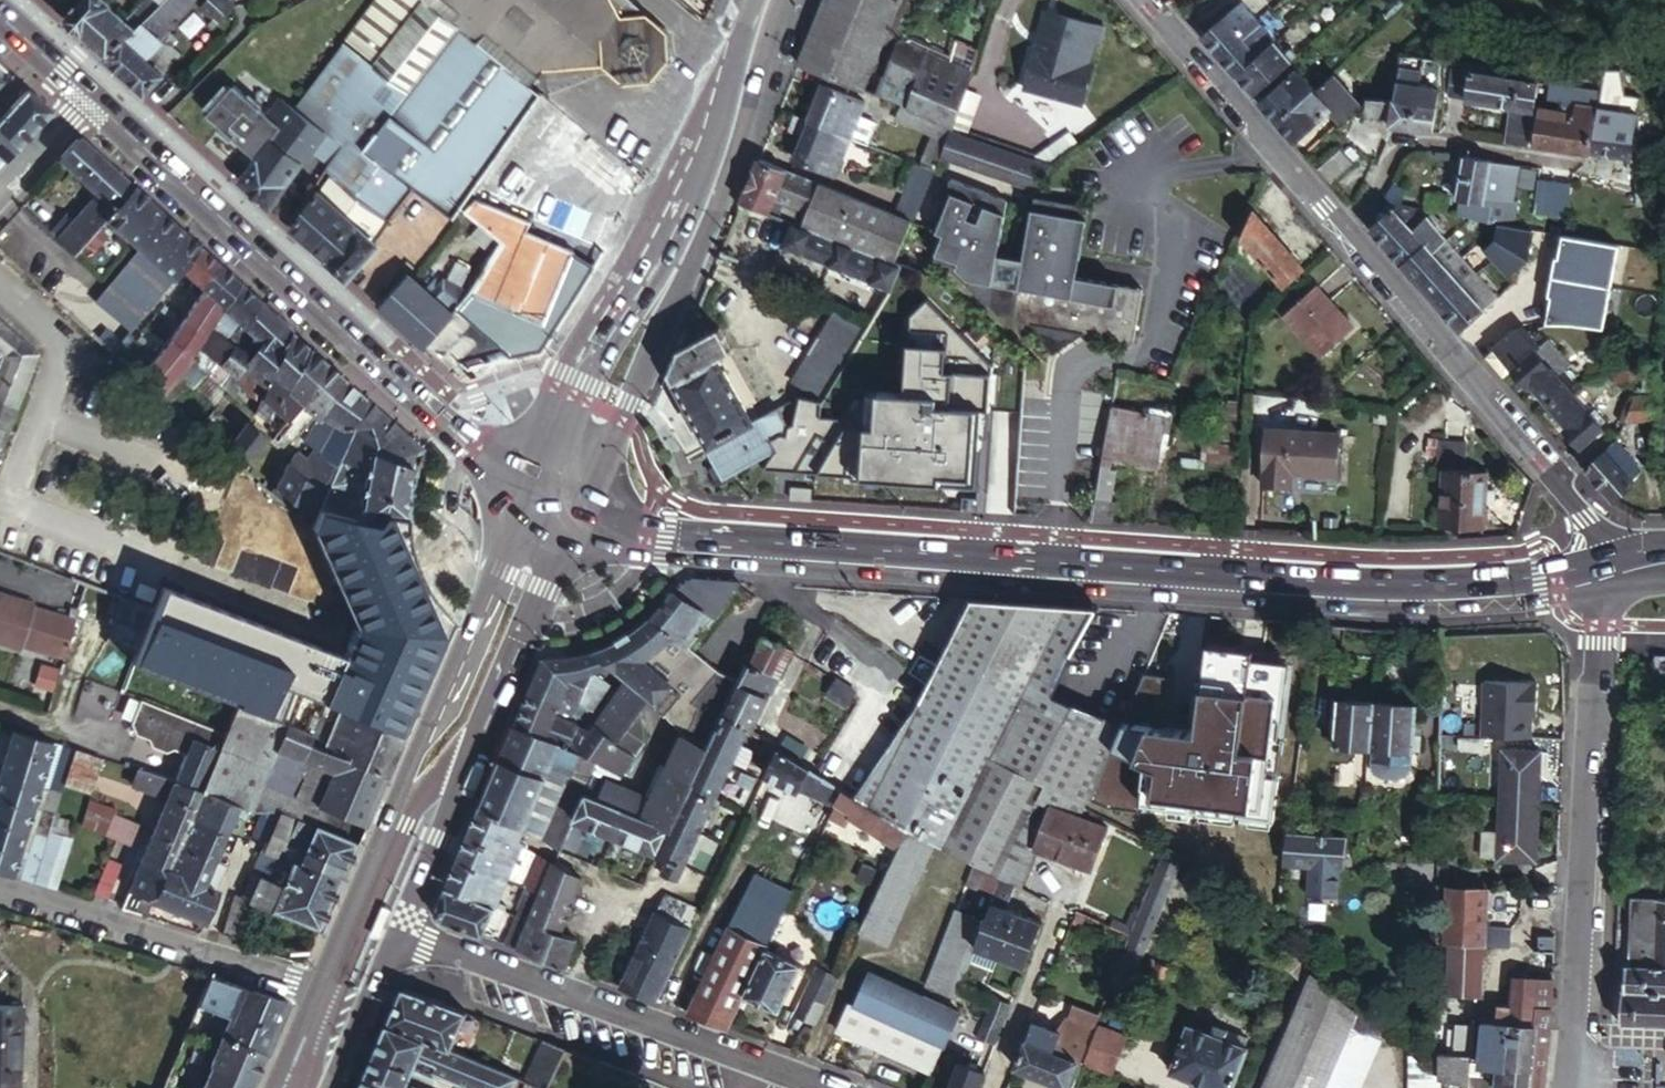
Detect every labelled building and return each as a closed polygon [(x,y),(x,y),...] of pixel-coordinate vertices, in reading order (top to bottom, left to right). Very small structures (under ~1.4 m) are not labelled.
[(109,52),(160,0),(78,0),(66,12),(109,52)] [(149,88),(165,69),(183,47),(172,38),(178,31),(171,25),(196,0),(160,0),(109,52),(149,88)] [(234,0),(205,0),(203,2),(215,12),(209,18),(214,23),(234,0)] [(422,0),(371,0),(317,73),(320,75),(348,98),(376,61),(422,0)] [(413,179),(500,54),(434,0),(422,0),(376,61),(404,90),(373,134),(391,148),(381,164),(389,170),(380,186),(398,201),(411,183),(413,179)] [(546,67),(606,58),(626,75),(654,73),(671,53),(670,26),(639,0),(434,0),(500,54),(528,77),(535,69),(546,67)] [(798,65),(864,91),(879,56),(890,60),(900,37),(914,3),(906,0),(826,0),(798,65)] [(1226,17),(1240,33),(1259,15),(1245,0),(1244,0),(1226,17)] [(1047,8),(1037,46),(1044,41),(1052,9),(1047,8)] [(1052,9),(1044,41),(1037,46),(1027,85),(1085,100),(1095,61),(1088,59),(1095,35),(1101,37),(1104,23),(1052,9)] [(1280,39),(1261,18),(1259,15),(1240,33),(1242,36),(1261,56),(1280,39)] [(1226,17),(1208,33),(1205,35),(1223,55),(1242,36),(1240,33),(1226,17)] [(1242,36),(1223,55),(1240,75),(1260,57),(1261,56),(1242,36)] [(890,60),(876,95),(902,106),(953,126),(955,120),(974,69),(900,37),(890,60)] [(1297,58),(1311,44),(1306,37),(1291,51),(1297,58)] [(1240,75),(1257,94),(1297,58),(1291,51),(1280,39),(1261,56),(1260,57),(1240,75)] [(456,215),(463,204),(543,90),(534,82),(528,77),(500,54),(413,179),(453,207),(451,212),(456,215)] [(1404,54),(1401,71),(1417,73),(1420,56),(1404,54)] [(376,207),(388,216),(398,201),(380,186),(389,170),(381,164),(391,148),(373,134),(404,90),(376,61),(348,98),(365,110),(344,140),(331,159),(327,165),(333,170),(354,188),(376,207)] [(528,77),(534,82),(546,67),(535,69),(528,77)] [(1537,107),(1541,80),(1456,67),(1451,95),(1515,104),(1537,107)] [(1263,101),(1281,121),(1315,90),(1298,69),(1263,101)] [(344,140),(365,110),(348,98),(320,75),(298,104),(344,140)] [(1344,122),(1362,107),(1336,76),(1317,92),(1334,110),(1344,122)] [(244,144),(260,122),(255,118),(264,105),(237,79),(233,84),(228,79),(208,100),(213,105),(209,109),(244,144)] [(1393,117),(1391,123),(1414,127),(1421,85),(1399,81),(1395,104),(1393,117)] [(1440,88),(1421,85),(1414,127),(1434,131),(1440,88)] [(825,86),(810,122),(850,138),(858,119),(865,102),(825,86)] [(982,92),(968,87),(955,120),(969,126),(982,92)] [(244,144),(257,154),(295,102),(277,88),(264,105),(255,118),(260,122),(244,144)] [(1599,109),(1602,92),(1580,89),(1574,119),(1566,117),(1561,147),(1591,152),(1599,109)] [(51,111),(28,90),(0,120),(0,166),(51,111)] [(466,208),(476,194),(547,93),(543,90),(463,204),(466,208)] [(1281,121),(1298,141),(1334,110),(1317,92),(1315,90),(1281,121)] [(1371,100),(1371,114),(1393,117),(1395,104),(1371,100)] [(242,174),(272,202),(285,183),(290,186),(292,182),(297,176),(292,173),(311,146),(331,159),(344,140),(298,104),(295,102),(257,154),(242,174)] [(1537,107),(1515,104),(1509,140),(1531,145),(1531,142),(1537,107)] [(933,136),(920,166),(934,172),(937,165),(943,152),(951,132),(953,126),(902,106),(897,121),(933,136)] [(1542,106),(1537,142),(1561,147),(1566,117),(1568,110),(1542,106)] [(1591,152),(1631,158),(1636,132),(1631,131),(1633,115),(1599,109),(1591,152)] [(1367,133),(1387,136),(1391,123),(1393,117),(1371,114),(1367,133)] [(810,122),(794,115),(786,134),(803,140),(810,122)] [(858,119),(850,138),(868,145),(876,125),(858,119)] [(810,122),(803,140),(795,159),(835,175),(850,138),(810,122)] [(1028,185),(1047,170),(951,132),(943,152),(991,171),(1028,185)] [(106,217),(133,187),(79,138),(59,159),(93,191),(94,199),(72,222),(66,217),(53,232),(73,251),(106,217)] [(1322,168),(1333,180),(1355,162),(1343,150),(1322,168)] [(1493,160),(1466,155),(1459,197),(1462,197),(1486,201),(1487,194),(1493,160)] [(784,171),(758,160),(747,187),(774,198),(784,171)] [(1515,198),(1520,164),(1493,160),(1487,194),(1515,198)] [(870,187),(864,202),(913,222),(923,198),(934,172),(920,166),(906,201),(870,187)] [(333,170),(321,186),(379,238),(383,230),(367,216),(376,207),(354,188),(333,170)] [(864,202),(784,171),(774,198),(807,210),(801,226),(903,266),(928,274),(935,259),(945,234),(932,229),(913,222),(864,202)] [(1519,188),(1534,189),(1536,172),(1521,171),(1519,188)] [(1535,212),(1550,214),(1556,180),(1540,177),(1535,212)] [(1014,316),(1014,320),(1038,323),(1054,326),(1068,329),(1071,329),(1131,340),(1140,286),(1076,274),(1079,253),(1028,243),(1027,250),(1025,260),(999,255),(1009,201),(952,178),(932,229),(945,234),(935,259),(952,266),(950,269),(998,313),(1014,316)] [(411,183),(451,212),(453,207),(413,179),(411,183)] [(1556,180),(1550,214),(1568,217),(1574,183),(1556,180)] [(272,202),(290,219),(308,193),(292,182),(290,186),(285,183),(272,202)] [(293,222),(349,273),(378,241),(379,238),(321,186),(293,222)] [(199,247),(133,187),(106,217),(139,247),(97,298),(132,329),(183,267),(199,247)] [(774,198),(747,187),(740,202),(768,213),(774,198)] [(545,318),(573,247),(529,228),(533,218),(476,194),(466,208),(502,238),(475,283),(471,287),(545,318)] [(1519,199),(1515,198),(1487,194),(1486,201),(1462,197),(1459,215),(1481,219),(1500,223),(1515,225),(1519,199)] [(1036,199),(1029,235),(1028,243),(1079,253),(1087,208),(1036,199)] [(1398,204),(1396,205),(1410,220),(1415,227),(1428,215),(1420,208),(1398,204)] [(1396,205),(1373,226),(1386,241),(1410,220),(1396,205)] [(367,216),(383,230),(388,216),(376,207),(367,216)] [(1253,208),(1242,237),(1285,286),(1306,267),(1253,208)] [(1430,214),(1428,215),(1415,227),(1430,243),(1436,249),(1447,240),(1450,237),(1430,214)] [(1410,220),(1386,241),(1406,265),(1430,243),(1415,227),(1410,220)] [(890,289),(903,266),(801,226),(792,222),(782,246),(890,289)] [(1485,250),(1508,275),(1529,256),(1533,228),(1500,223),(1498,239),(1485,250)] [(1605,326),(1619,244),(1563,234),(1559,256),(1556,255),(1549,295),(1552,295),(1547,323),(1605,326)] [(1464,259),(1447,240),(1436,249),(1448,263),(1453,268),(1464,259)] [(1430,243),(1406,265),(1424,285),(1448,263),(1436,249),(1430,243)] [(216,264),(199,247),(183,267),(200,282),(216,264)] [(1471,288),(1482,280),(1464,259),(1453,268),(1465,282),(1471,288)] [(1424,285),(1441,304),(1465,282),(1453,268),(1448,263),(1424,285)] [(238,284),(216,264),(200,282),(207,288),(225,304),(238,284)] [(379,300),(383,304),(411,275),(406,270),(379,300)] [(383,304),(423,341),(471,287),(445,277),(431,293),(411,275),(383,304)] [(1471,288),(1487,308),(1498,299),(1482,280),(1471,288)] [(1441,304),(1462,330),(1487,308),(1471,288),(1465,282),(1441,304)] [(259,303),(238,284),(225,304),(214,320),(204,336),(198,346),(223,357),(247,328),(259,303)] [(1355,324),(1321,284),(1287,313),(1322,352),(1355,324)] [(225,304),(207,288),(194,303),(214,320),(225,304)] [(938,479),(940,471),(971,474),(976,409),(988,409),(991,374),(991,366),(928,300),(913,315),(910,344),(907,395),(880,392),(871,391),(868,426),(864,473),(938,479)] [(214,320),(194,303),(183,320),(204,336),(214,320)] [(291,333),(259,303),(247,328),(223,357),(208,374),(209,374),(226,389),(234,379),(243,369),(253,377),(244,388),(243,389),(260,401),(291,333)] [(790,380),(818,397),(861,326),(833,309),(790,380)] [(204,336),(183,320),(170,341),(190,357),(198,346),(204,336)] [(0,323),(0,352),(2,354),(29,345),(0,323)] [(1054,326),(1038,323),(1057,346),(1070,334),(1071,329),(1068,329),(1054,326)] [(718,325),(679,348),(669,372),(695,417),(718,404),(733,430),(757,415),(747,398),(741,402),(715,358),(731,348),(718,325)] [(1523,325),(1516,328),(1496,349),(1513,369),(1537,349),(1571,388),(1576,384),(1566,371),(1571,366),(1549,342),(1542,347),(1523,325)] [(1636,325),(1636,340),(1645,341),(1646,325),(1636,325)] [(1587,348),(1605,351),(1607,332),(1589,330),(1587,348)] [(311,350),(291,333),(260,401),(257,408),(270,418),(274,406),(286,390),(311,350)] [(170,341),(154,359),(174,376),(176,374),(190,357),(170,341)] [(2,354),(0,358),(0,382),(25,391),(40,354),(29,345),(2,354)] [(1513,369),(1496,349),(1486,358),(1504,378),(1514,370),(1513,369)] [(1534,384),(1552,404),(1571,388),(1537,349),(1513,369),(1529,387),(1534,384)] [(323,361),(311,350),(286,390),(274,406),(290,419),(292,416),(302,405),(298,402),(323,361)] [(209,374),(208,374),(190,357),(176,374),(188,384),(196,390),(209,374)] [(154,359),(141,376),(160,393),(162,391),(174,376),(154,359)] [(1612,373),(1624,371),(1623,366),(1623,359),(1610,360),(1612,373)] [(336,373),(323,361),(298,402),(302,405),(292,416),(303,425),(312,414),(336,373)] [(1645,393),(1657,392),(1657,364),(1647,364),(1644,367),(1645,393)] [(234,379),(244,388),(253,377),(243,369),(234,379)] [(1625,375),(1624,371),(1612,373),(1613,384),(1626,383),(1625,375)] [(340,376),(336,373),(312,414),(318,419),(340,376)] [(174,376),(162,391),(174,401),(188,384),(176,374),(174,376)] [(365,398),(340,376),(318,419),(309,435),(318,441),(316,445),(315,447),(324,452),(322,456),(333,461),(338,463),(365,398)] [(0,382),(0,399),(19,407),(25,391),(0,382)] [(1571,388),(1552,404),(1570,425),(1566,428),(1581,445),(1604,425),(1571,388)] [(766,467),(819,473),(862,476),(864,473),(868,426),(871,391),(851,420),(820,417),(822,402),(802,398),(795,426),(790,427),(788,438),(782,436),(770,442),(775,450),(776,452),(766,467)] [(1657,416),(1657,392),(1645,393),(1638,392),(1628,417),(1657,416)] [(422,448),(365,398),(338,463),(407,488),(408,483),(422,448)] [(19,407),(0,399),(0,454),(19,407)] [(718,404),(695,417),(710,443),(733,430),(718,404)] [(1111,405),(1104,450),(1115,452),(1156,459),(1161,431),(1163,415),(1111,405)] [(773,406),(757,415),(733,430),(710,443),(706,445),(726,478),(775,450),(770,442),(782,436),(788,438),(790,427),(773,406)] [(215,407),(204,420),(227,441),(239,427),(230,419),(215,407)] [(236,412),(230,419),(239,427),(241,429),(244,425),(239,421),(242,416),(236,412)] [(1163,415),(1161,431),(1167,431),(1170,415),(1163,415)] [(264,434),(259,429),(242,416),(239,421),(244,425),(241,429),(239,427),(227,441),(228,441),(246,456),(264,434)] [(1644,444),(1625,424),(1621,433),(1619,435),(1637,453),(1644,444)] [(1296,472),(1310,473),(1313,432),(1278,430),(1273,483),(1296,484),(1296,472)] [(1313,432),(1310,473),(1340,474),(1344,436),(1313,432)] [(292,440),(281,433),(275,441),(286,448),(292,440)] [(1221,434),(1205,433),(1202,455),(1182,454),(1181,462),(1205,464),(1206,458),(1235,460),(1237,440),(1221,439),(1221,434)] [(318,441),(309,435),(307,440),(316,445),(318,441)] [(1588,467),(1617,497),(1636,477),(1624,465),(1637,453),(1619,435),(1588,467)] [(1446,441),(1445,466),(1463,466),(1464,442),(1446,441)] [(315,447),(312,452),(322,456),(324,452),(315,447)] [(1104,450),(1101,467),(1112,469),(1115,452),(1104,450)] [(287,462),(272,493),(280,500),(300,515),(303,508),(309,512),(315,497),(318,489),(329,473),(333,461),(322,456),(312,452),(307,461),(294,453),(287,462)] [(1648,465),(1637,453),(1624,465),(1636,477),(1648,465)] [(407,488),(338,463),(319,508),(379,518),(386,512),(404,513),(406,491),(407,488)] [(1463,466),(1445,466),(1442,526),(1483,527),(1487,468),(1463,466)] [(1101,467),(1096,498),(1109,499),(1114,469),(1112,469),(1101,467)] [(1096,498),(1093,517),(1112,518),(1115,500),(1109,499),(1096,498)] [(303,508),(300,515),(313,524),(316,516),(309,512),(303,508)] [(726,583),(723,581),(680,581),(675,590),(717,618),(740,591),(732,587),(729,591),(724,587),(726,583)] [(717,618),(675,590),(674,592),(668,601),(659,613),(650,621),(693,646),(707,629),(712,624),(717,618)] [(436,604),(432,599),(383,613),(368,648),(428,674),(452,619),(436,604)] [(1073,608),(973,600),(922,695),(911,717),(895,751),(871,802),(888,812),(911,825),(914,827),(938,841),(975,862),(1000,876),(1011,882),(1014,884),(1018,886),(1036,848),(1091,869),(1101,844),(1076,835),(1083,817),(1051,805),(1055,794),(1085,809),(1114,747),(1122,726),(1105,719),(1079,708),(1084,695),(1058,684),(1072,656),(1097,610),(1073,608)] [(1,601),(0,605),(0,646),(21,652),(22,649),(34,614),(35,611),(1,601)] [(75,627),(34,614),(22,649),(64,661),(75,627)] [(693,646),(650,621),(646,624),(638,631),(621,640),(671,673),(686,655),(691,650),(693,646)] [(792,649),(764,636),(751,661),(779,675),(792,649)] [(671,673),(621,640),(618,642),(603,649),(595,651),(608,662),(628,680),(650,698),(671,673)] [(721,662),(693,646),(691,650),(686,655),(671,673),(650,698),(683,734),(692,739),(708,701),(701,697),(721,662)] [(428,674),(368,648),(359,669),(352,685),(350,688),(347,696),(408,721),(428,674)] [(608,662),(595,651),(590,652),(578,654),(562,655),(559,655),(547,656),(524,707),(551,717),(560,695),(579,703),(575,714),(587,718),(592,707),(596,709),(610,683),(596,675),(595,667),(608,662)] [(1122,726),(1141,684),(1072,656),(1058,684),(1084,695),(1111,706),(1105,719),(1122,726)] [(752,731),(779,675),(751,661),(725,714),(750,730),(752,731)] [(352,685),(359,669),(327,668),(328,685),(352,685)] [(63,669),(60,684),(70,686),(73,671),(63,669)] [(286,728),(301,689),(255,670),(239,709),(286,728)] [(845,703),(854,689),(837,677),(827,692),(845,703)] [(617,695),(640,712),(650,698),(628,680),(617,695)] [(1538,683),(1485,681),(1483,737),(1532,738),(1533,716),(1537,716),(1538,683)] [(896,683),(885,705),(869,738),(895,751),(911,717),(922,695),(896,683)] [(1258,708),(1181,694),(1174,734),(1251,747),(1258,708)] [(524,707),(516,727),(599,763),(586,792),(600,797),(609,777),(618,781),(635,753),(619,741),(596,721),(587,718),(575,714),(579,703),(560,695),(551,717),(524,707)] [(617,695),(596,721),(619,741),(640,712),(617,695)] [(1111,706),(1084,695),(1079,708),(1105,719),(1111,706)] [(401,734),(408,721),(347,696),(341,710),(401,734)] [(1419,703),(1339,699),(1336,747),(1373,749),(1372,762),(1375,770),(1383,774),(1396,775),(1404,771),(1407,764),(1408,751),(1415,751),(1415,749),(1421,749),(1422,733),(1416,733),(1419,703)] [(394,750),(401,734),(341,710),(324,703),(317,719),(338,727),(340,726),(371,739),(370,742),(394,750)] [(355,841),(383,775),(341,757),(342,752),(309,738),(304,736),(296,732),(286,728),(239,709),(203,795),(227,804),(253,814),(254,815),(263,814),(279,813),(355,841)] [(732,767),(750,730),(725,714),(708,747),(705,753),(732,767)] [(309,738),(317,719),(312,716),(304,736),(309,738)] [(383,775),(394,750),(370,742),(371,739),(340,726),(338,727),(317,719),(309,738),(342,752),(341,757),(383,775)] [(526,829),(561,850),(575,818),(586,792),(599,763),(516,727),(486,796),(474,822),(518,840),(520,841),(526,829)] [(14,731),(0,773),(39,785),(52,743),(14,731)] [(653,797),(646,794),(618,781),(609,777),(600,797),(625,808),(643,816),(671,829),(676,821),(693,786),(690,784),(705,753),(708,747),(692,739),(683,734),(667,768),(653,797)] [(52,743),(39,785),(48,788),(58,756),(61,754),(64,747),(52,743)] [(847,787),(829,777),(815,768),(778,746),(765,775),(797,790),(798,787),(815,795),(817,792),(838,805),(847,787)] [(58,756),(48,788),(61,792),(62,787),(74,750),(64,747),(61,754),(58,756)] [(1085,809),(1108,820),(1136,756),(1114,747),(1085,809)] [(1506,749),(1504,801),(1504,805),(1547,805),(1549,751),(1506,749)] [(88,796),(100,759),(74,750),(62,787),(88,796)] [(693,786),(717,798),(732,767),(705,753),(690,784),(693,786)] [(828,762),(824,760),(821,759),(818,766),(824,770),(828,762)] [(646,794),(653,797),(667,768),(660,765),(646,794)] [(187,822),(198,794),(137,771),(131,785),(167,798),(158,821),(183,831),(187,822)] [(0,773),(0,797),(32,808),(39,785),(0,773)] [(48,788),(39,785),(32,808),(41,811),(48,788)] [(676,821),(700,832),(717,798),(693,786),(676,821)] [(903,842),(911,825),(888,812),(871,802),(861,796),(847,787),(838,805),(832,817),(846,825),(853,812),(903,842)] [(61,792),(48,788),(41,811),(54,815),(61,792)] [(600,797),(586,792),(575,818),(613,834),(625,808),(600,797)] [(1114,823),(1138,836),(1154,805),(1130,793),(1114,823)] [(215,834),(227,804),(203,795),(198,794),(187,822),(215,834)] [(25,829),(32,808),(0,797),(0,822),(25,829)] [(124,817),(126,811),(90,801),(89,806),(113,814),(119,815),(124,817)] [(1545,861),(1547,805),(1504,805),(1502,860),(1545,861)] [(113,814),(89,806),(82,826),(106,834),(111,819),(113,814)] [(41,811),(32,808),(25,829),(34,832),(41,811)] [(613,834),(659,854),(671,829),(643,816),(625,808),(613,834)] [(54,815),(41,811),(34,832),(47,836),(53,816),(54,815)] [(346,862),(355,841),(279,813),(263,814),(260,820),(252,839),(265,844),(270,833),(290,841),(288,846),(303,853),(307,845),(346,862)] [(47,836),(64,839),(69,821),(53,816),(47,836)] [(122,822),(136,828),(138,821),(124,817),(122,822)] [(106,834),(112,836),(117,821),(111,819),(106,834)] [(112,836),(116,837),(122,822),(117,821),(112,836)] [(178,842),(183,831),(158,821),(153,834),(178,842)] [(669,858),(684,864),(700,832),(676,821),(671,829),(659,854),(669,858)] [(0,822),(0,846),(18,852),(25,829),(0,822)] [(131,842),(136,828),(122,822),(116,837),(131,842)] [(205,858),(215,834),(187,822),(183,831),(178,842),(176,847),(205,858)] [(518,840),(474,822),(464,845),(458,860),(507,881),(522,842),(520,841),(518,840)] [(914,827),(911,825),(903,842),(860,931),(888,944),(938,841),(914,827)] [(34,832),(25,829),(18,852),(27,855),(34,832)] [(40,859),(47,836),(34,832),(27,855),(40,859)] [(286,852),(288,846),(290,841),(270,833),(265,844),(286,852)] [(169,864),(176,847),(178,842),(153,834),(144,854),(169,864)] [(53,888),(69,840),(64,839),(47,836),(40,859),(33,882),(53,888)] [(1294,837),(1291,867),(1348,870),(1349,839),(1294,837)] [(286,852),(265,844),(263,849),(283,857),(286,852)] [(338,880),(346,862),(307,845),(303,853),(299,864),(338,880)] [(11,876),(18,852),(0,846),(0,872),(11,876)] [(227,868),(205,858),(176,847),(169,864),(167,870),(216,891),(227,868)] [(283,857),(263,849),(258,860),(278,869),(280,864),(283,857)] [(1128,997),(1182,859),(1180,858),(1165,850),(1111,990),(1128,997)] [(11,876),(20,878),(27,855),(18,852),(11,876)] [(540,895),(554,861),(540,852),(525,888),(540,895)] [(167,870),(169,864),(144,854),(129,890),(141,896),(154,901),(167,870)] [(20,878),(33,882),(40,859),(27,855),(20,878)] [(286,867),(289,859),(283,857),(280,864),(286,867)] [(677,880),(684,864),(669,858),(661,873),(677,880)] [(109,859),(95,894),(108,898),(122,864),(109,859)] [(317,926),(338,880),(299,864),(289,859),(286,867),(293,869),(285,885),(253,872),(243,894),(253,900),(290,915),(317,926)] [(293,869),(286,867),(280,864),(278,869),(258,860),(253,872),(285,885),(293,869)] [(507,881),(458,860),(446,887),(495,908),(507,881)] [(530,918),(560,930),(582,877),(554,861),(540,895),(531,915),(530,918)] [(1017,915),(1003,909),(1006,902),(1014,884),(1011,882),(1000,876),(975,862),(967,883),(996,894),(986,921),(982,919),(970,951),(975,953),(972,961),(995,970),(1000,957),(1017,915)] [(218,892),(216,891),(167,870),(154,901),(205,921),(218,892)] [(1463,885),(1489,886),(1489,870),(1464,870),(1463,885)] [(1442,875),(1441,885),(1449,885),(1455,886),(1455,876),(1442,875)] [(1455,886),(1449,885),(1447,938),(1452,938),(1451,991),(1486,993),(1489,886),(1463,885),(1455,886)] [(439,919),(484,935),(489,924),(495,908),(446,887),(435,911),(439,919)] [(531,915),(540,895),(525,888),(516,909),(519,910),(531,915)] [(141,896),(129,890),(120,909),(133,913),(141,896)] [(1619,1021),(1639,1023),(1664,1023),(1664,894),(1628,892),(1626,960),(1623,961),(1622,986),(1619,986),(1618,1020),(1619,1021)] [(244,920),(253,900),(243,894),(238,893),(221,933),(236,939),(244,920)] [(621,987),(657,1000),(700,910),(666,894),(621,987)] [(154,901),(141,896),(133,913),(147,917),(154,901)] [(769,944),(779,923),(742,904),(731,925),(769,944)] [(504,912),(495,908),(489,924),(498,927),(504,912)] [(982,919),(955,909),(926,985),(957,998),(972,961),(975,953),(970,951),(982,919)] [(528,922),(530,918),(531,915),(519,910),(516,917),(528,922)] [(313,936),(317,926),(290,915),(286,924),(313,936)] [(1026,967),(1043,925),(1017,915),(1000,957),(1026,967)] [(503,943),(517,948),(528,922),(516,917),(513,916),(503,943)] [(517,948),(567,967),(578,938),(560,930),(530,918),(528,922),(517,948)] [(235,943),(244,946),(253,924),(244,920),(236,939),(235,943)] [(688,1011),(728,1026),(744,994),(766,949),(769,944),(731,925),(688,1011)] [(766,949),(744,994),(778,1011),(800,965),(766,949)] [(1296,982),(1307,971),(1295,959),(1286,970),(1296,982)] [(1175,971),(1154,962),(1151,968),(1157,970),(1155,976),(1164,980),(1166,975),(1173,978),(1175,971)] [(815,1024),(838,978),(820,969),(797,1015),(815,1024)] [(851,1002),(838,1030),(930,1077),(944,1048),(960,1015),(875,972),(858,1005),(851,1002)] [(1494,1087),(1495,1087),(1532,1087),(1537,1025),(1540,1005),(1553,1006),(1555,974),(1506,972),(1505,1004),(1491,1003),(1490,1020),(1477,1020),(1475,1065),(1495,1066),(1494,1087)] [(238,984),(205,974),(194,1003),(206,1007),(224,1013),(205,1064),(251,1081),(285,998),(238,984)] [(1350,1033),(1357,1014),(1313,976),(1266,1087),(1327,1087),(1350,1033)] [(461,1028),(469,1010),(447,1002),(406,986),(390,1021),(447,1046),(466,1054),(475,1034),(461,1028)] [(995,1044),(1011,1005),(993,998),(977,1036),(995,1044)] [(12,1005),(0,1005),(0,1087),(11,1087),(12,1005)] [(1101,1016),(1073,1005),(1061,1034),(1032,1024),(1016,1067),(1068,1087),(1073,1087),(1101,1016)] [(1379,1044),(1384,1031),(1360,1009),(1357,1014),(1350,1033),(1379,1044)] [(447,1046),(390,1021),(377,1052),(413,1068),(435,1078),(438,1070),(447,1046)] [(1438,1079),(1466,1082),(1468,1054),(1469,1024),(1452,1023),(1450,1054),(1437,1053),(1438,1079)] [(1549,1026),(1537,1025),(1532,1087),(1545,1087),(1549,1026)] [(183,1028),(177,1044),(189,1049),(195,1032),(183,1028)] [(1135,1042),(1100,1028),(1085,1063),(1120,1078),(1135,1042)] [(1199,1028),(1181,1073),(1217,1087),(1242,1087),(1257,1053),(1235,1043),(1237,1036),(1225,1031),(1222,1038),(1199,1028)] [(1379,1044),(1350,1033),(1327,1087),(1360,1087),(1379,1044)] [(565,1047),(546,1039),(525,1087),(546,1087),(565,1047)] [(189,1049),(177,1044),(173,1054),(185,1059),(189,1049)] [(521,1078),(466,1054),(447,1046),(438,1070),(479,1087),(516,1087),(521,1078)] [(407,1081),(413,1068),(377,1052),(362,1087),(363,1087),(421,1087),(407,1081)] [(1411,1055),(1410,1087),(1444,1087),(1443,1085),(1438,1079),(1431,1074),(1411,1055)] [(982,1077),(985,1070),(962,1062),(951,1087),(978,1087),(982,1077)] [(251,1081),(205,1064),(202,1073),(195,1087),(248,1087),(251,1081)]
